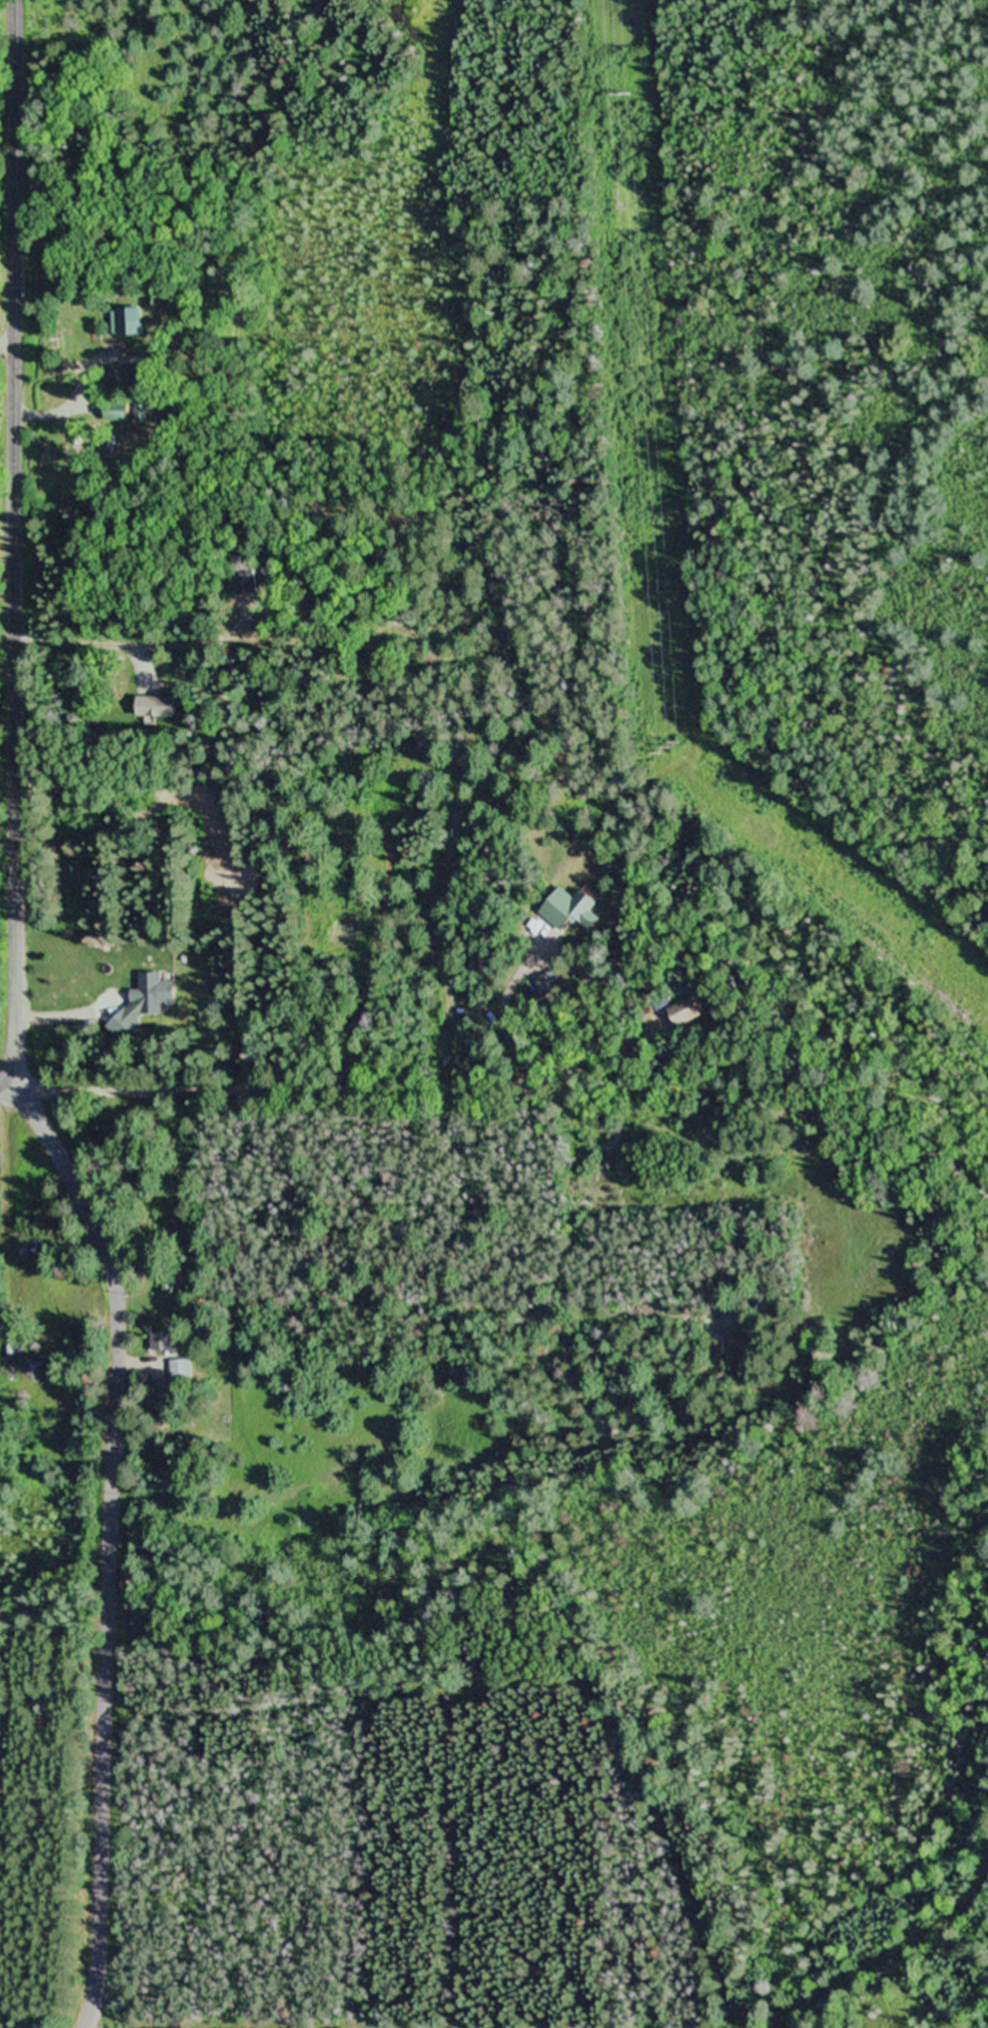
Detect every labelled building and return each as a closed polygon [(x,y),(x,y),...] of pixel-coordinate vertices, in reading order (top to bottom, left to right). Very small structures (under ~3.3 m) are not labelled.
[(112,338),(142,338),(142,311),(112,311),(112,338)] [(128,422),(128,403),(103,403),(103,422),(128,422)] [(174,718),(174,697),(136,697),(136,718),(174,718)] [(538,914),(562,932),(573,918),(591,931),(600,920),(590,913),(600,901),(582,888),(574,898),(559,886),(538,914)] [(134,1015),(160,1014),(160,973),(138,973),(138,990),(129,990),(129,1013),(110,1013),(110,1035),(134,1035),(134,1015)] [(676,1028),(703,1016),(694,997),(668,1009),(676,1028)] [(151,1352),(171,1351),(170,1332),(150,1333),(151,1352)] [(18,1384),(18,1345),(5,1345),(5,1384),(18,1384)] [(170,1384),(191,1384),(191,1361),(170,1361),(170,1384)] [(27,1377),(51,1377),(51,1362),(27,1362),(27,1377)]
